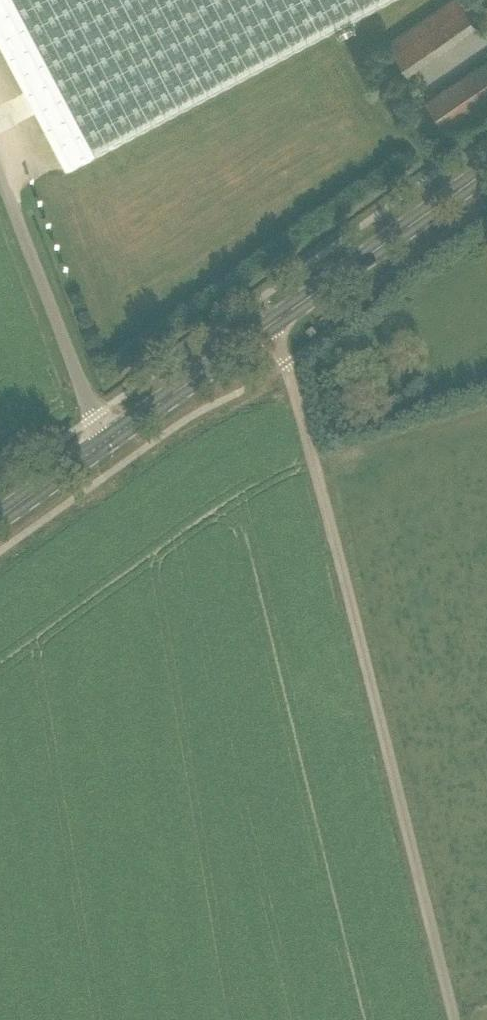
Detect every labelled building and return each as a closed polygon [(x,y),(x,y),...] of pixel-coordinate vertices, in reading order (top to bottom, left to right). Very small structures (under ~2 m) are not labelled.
[(65,165),(378,0),(0,0),(0,41),(65,165)] [(386,36),(404,68),(477,27),(462,0),(451,0),(386,36)] [(443,127),(486,96),(486,59),(426,101),(443,127)]
